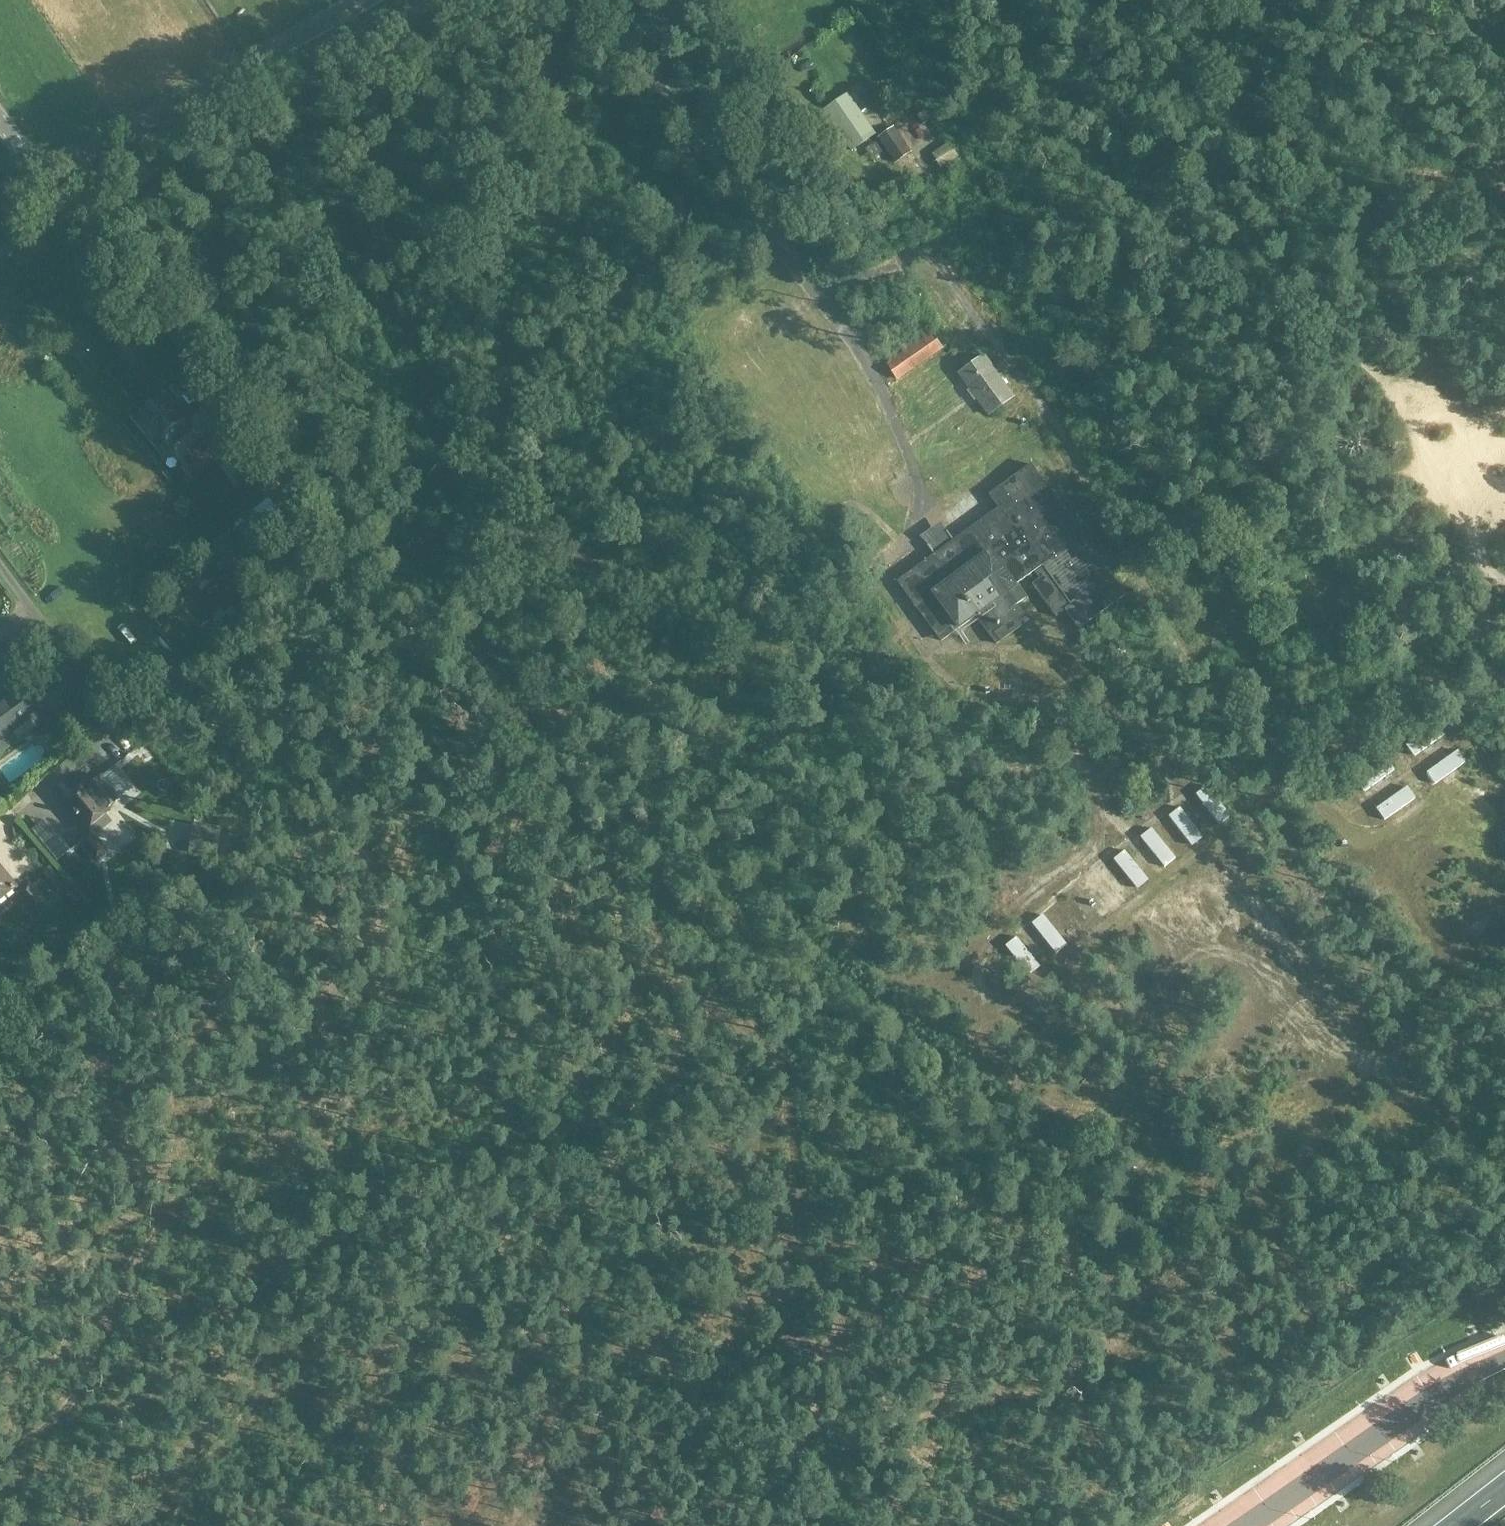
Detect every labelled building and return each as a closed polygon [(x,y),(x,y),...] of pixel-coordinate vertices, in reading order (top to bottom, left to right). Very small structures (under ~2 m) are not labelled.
[(848,94),(824,111),(852,152),(877,135),(848,94)] [(896,164),(913,153),(895,127),(878,139),(896,164)] [(949,143),(932,155),(942,170),(946,167),(948,171),(962,161),(949,143)] [(908,375),(943,350),(932,333),(896,359),(908,375)] [(985,356),(961,373),(990,415),(1015,398),(985,356)] [(187,419),(184,421),(163,395),(142,412),(170,447),(195,429),(187,419)] [(189,407),(188,412),(191,415),(195,415),(198,412),(198,408),(197,406),(202,402),(199,398),(189,407)] [(1080,629),(1126,596),(1032,466),(990,496),(1000,509),(955,542),(948,532),(928,546),(935,556),(899,582),(942,641),(958,630),(1017,587),(1016,585),(1044,565),(1073,605),(1066,610),(1080,629)] [(947,527),(953,537),(992,512),(978,490),(970,495),(978,507),(947,527)] [(262,505),(236,525),(251,545),(277,525),(262,505)] [(274,576),(283,568),(275,559),(266,566),(274,576)] [(0,705),(0,752),(0,753),(64,707),(49,686),(25,703),(17,693),(0,705)] [(1407,748),(1413,761),(1446,743),(1439,731),(1407,748)] [(1423,775),(1434,792),(1469,768),(1457,751),(1423,775)] [(1358,782),(1366,797),(1398,778),(1389,764),(1358,782)] [(110,813),(87,786),(66,803),(89,831),(110,813)] [(1374,810),(1385,827),(1418,805),(1407,788),(1374,810)] [(1179,810),(1166,820),(1192,852),(1205,842),(1179,810)] [(199,825),(196,851),(221,854),(224,828),(199,825)] [(1138,844),(1168,876),(1180,865),(1151,832),(1138,844)] [(98,862),(108,853),(92,834),(82,842),(98,862)] [(1125,854),(1112,864),(1139,897),(1152,887),(1125,854)] [(43,873),(50,881),(58,875),(50,867),(43,873)] [(18,889),(0,868),(0,904),(18,889)] [(1085,885),(1110,918),(1124,908),(1098,875),(1085,885)] [(19,893),(34,913),(44,905),(29,885),(19,893)] [(1072,905),(1063,912),(1072,923),(1081,916),(1072,905)] [(111,924),(125,921),(123,908),(109,910),(111,924)] [(1058,961),(1070,952),(1043,919),(1031,929),(1058,961)] [(1438,1378),(1489,1354),(1481,1337),(1430,1361),(1438,1378)] [(1347,1436),(1370,1421),(1362,1409),(1339,1424),(1347,1436)] [(1262,1477),(1269,1488),(1284,1478),(1278,1467),(1262,1477)] [(1229,1522),(1221,1507),(1195,1523),(1197,1525),(1223,1525),(1229,1522)]
